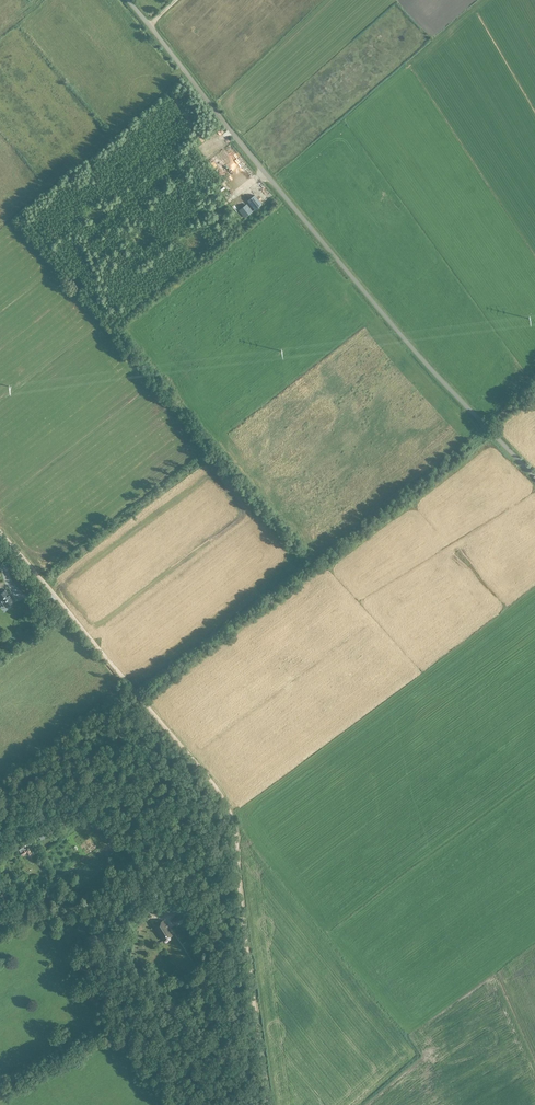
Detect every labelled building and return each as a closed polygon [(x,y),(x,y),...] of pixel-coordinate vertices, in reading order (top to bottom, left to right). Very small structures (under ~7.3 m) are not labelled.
[(253,159),(250,161),(259,173),(262,171),(253,159)] [(262,204),(255,195),(248,201),(255,210),(262,204)] [(239,210),(245,217),(253,211),(247,203),(239,210)] [(232,216),(236,212),(231,207),(227,210),(232,216)] [(14,601),(10,596),(9,596),(8,595),(9,595),(5,590),(3,591),(1,589),(0,590),(0,593),(0,594),(0,604),(3,602),(6,607),(14,601)] [(105,843),(112,838),(107,831),(99,835),(105,843)] [(182,918),(180,914),(171,920),(174,923),(182,918)] [(173,934),(164,920),(155,926),(164,940),(173,934)] [(84,924),(78,929),(85,937),(88,934),(87,932),(89,930),(84,924)] [(93,993),(89,997),(95,1004),(99,1000),(93,993)]
